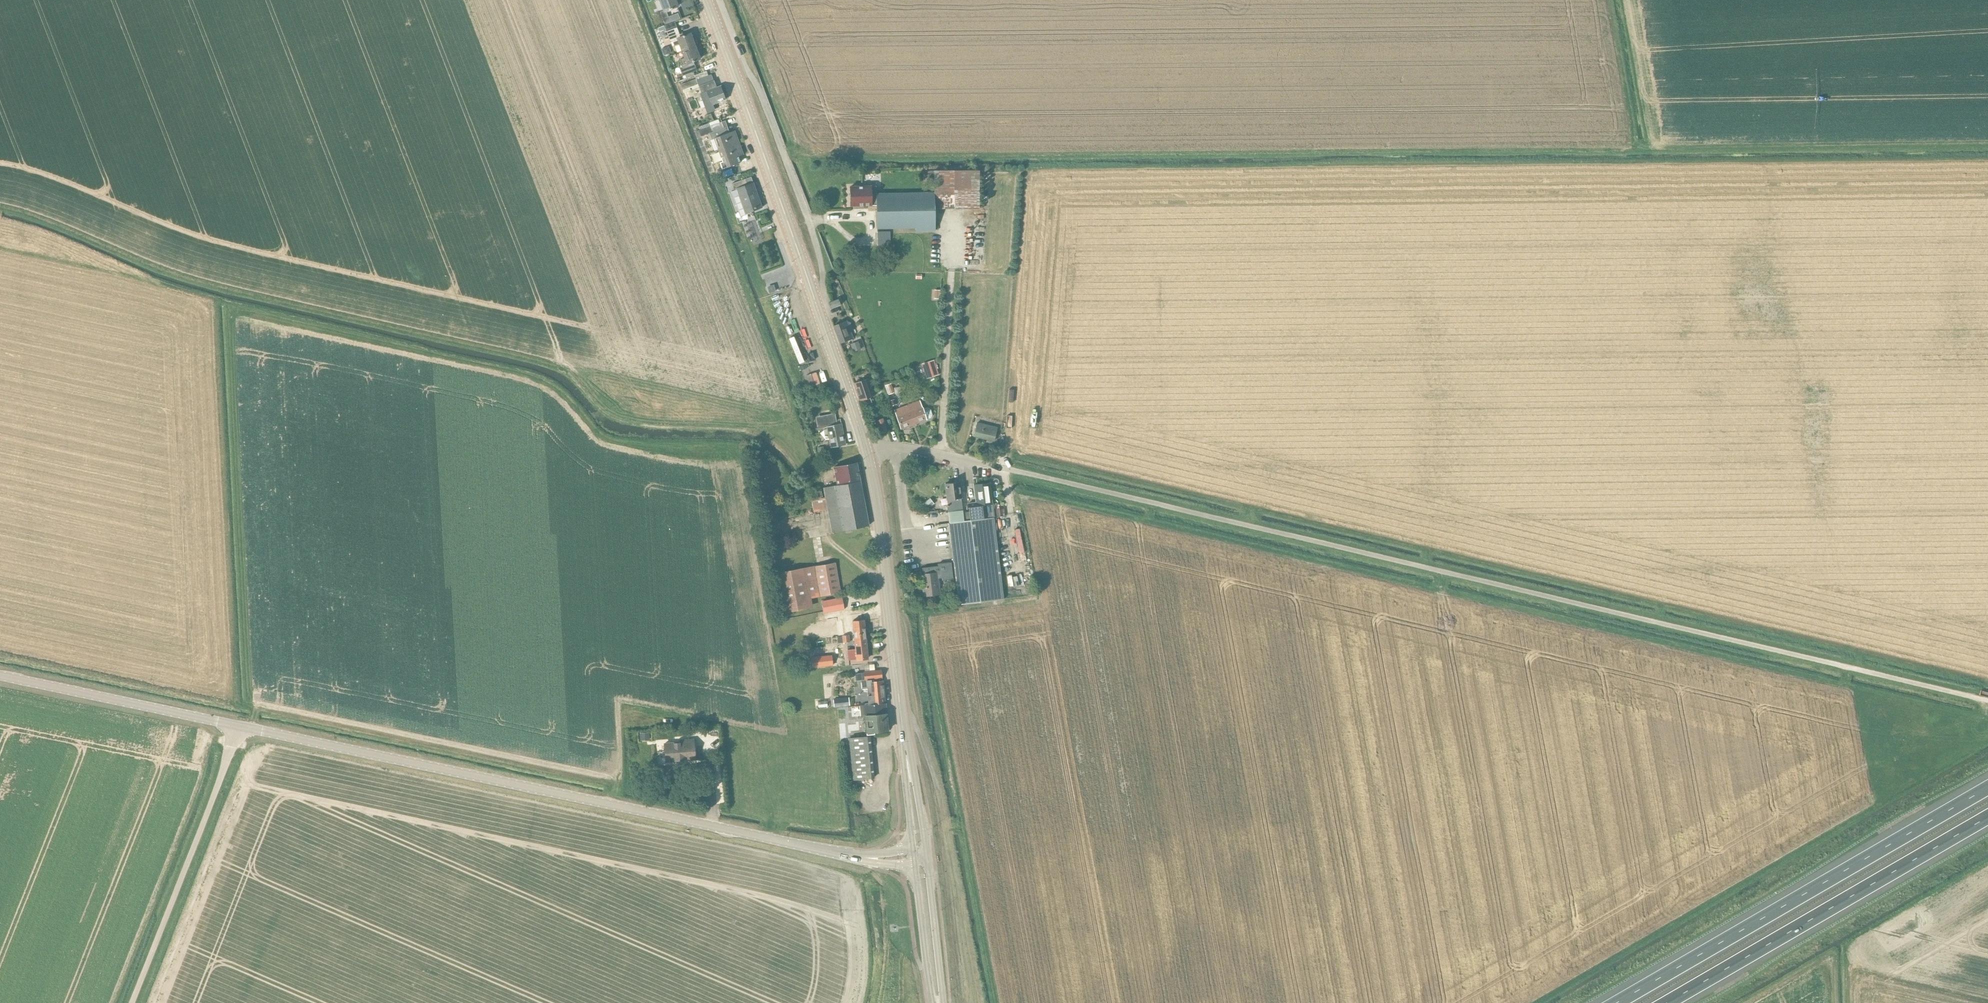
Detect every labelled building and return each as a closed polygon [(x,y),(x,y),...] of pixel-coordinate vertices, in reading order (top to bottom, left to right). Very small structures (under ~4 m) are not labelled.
[(663,12),(678,6),(676,0),(659,0),(663,12)] [(677,13),(670,16),(672,21),(679,19),(677,13)] [(682,51),(697,46),(694,38),(692,39),(690,33),(683,36),(682,33),(679,34),(674,21),(664,25),(670,41),(672,41),(674,46),(680,44),(682,51)] [(697,46),(682,51),(685,58),(679,60),(682,67),(680,68),(680,69),(674,71),(677,82),(684,79),(695,76),(695,75),(691,65),(688,65),(687,63),(699,58),(697,52),(699,51),(697,46)] [(705,71),(695,75),(695,76),(696,78),(696,80),(708,75),(706,70),(705,71)] [(682,90),(684,89),(698,84),(696,80),(696,78),(680,84),(682,90)] [(713,89),(711,82),(698,86),(701,93),(701,94),(706,92),(707,94),(701,96),(707,112),(714,110),(712,104),(726,99),(721,86),(713,89)] [(718,150),(739,142),(735,130),(726,134),(722,121),(709,126),(698,130),(700,136),(709,133),(711,139),(714,138),(718,150)] [(739,142),(718,150),(722,161),(719,162),(721,169),(740,162),(738,156),(744,154),(739,142)] [(731,168),(722,172),(725,178),(733,174),(731,168)] [(979,208),(979,171),(934,172),(934,192),(923,192),(881,192),(877,192),(877,193),(876,193),(876,186),(871,186),(871,185),(849,186),(850,205),(871,205),(871,204),(877,204),(877,227),(917,227),(917,230),(934,230),(934,208),(979,208)] [(748,185),(745,178),(731,183),(734,190),(737,189),(745,213),(762,207),(753,183),(748,185)] [(878,247),(890,246),(890,231),(877,231),(878,247)] [(769,286),(767,287),(769,293),(771,292),(776,291),(774,285),(769,286)] [(831,308),(837,306),(840,305),(838,299),(828,303),(831,308)] [(839,343),(853,338),(850,329),(852,328),(850,321),(847,321),(833,326),(839,343)] [(861,349),(858,341),(850,344),(853,352),(861,349)] [(934,359),(922,363),(927,377),(939,374),(934,359)] [(860,400),(865,398),(875,395),(869,378),(855,383),(860,400)] [(884,386),(887,395),(894,393),(891,384),(884,386)] [(829,395),(836,394),(834,387),(827,388),(829,395)] [(923,409),(921,405),(919,400),(893,410),(901,429),(927,419),(926,419),(931,417),(932,415),(930,409),(927,408),(923,409)] [(836,420),(835,414),(824,416),(824,418),(815,420),(817,428),(827,426),(831,447),(845,444),(841,423),(840,419),(836,420)] [(881,433),(887,431),(883,418),(877,420),(881,433)] [(993,440),(997,427),(977,422),(974,435),(993,440)] [(836,485),(823,488),(825,497),(827,509),(831,532),(856,528),(869,525),(860,481),(859,471),(857,462),(833,467),(836,485)] [(948,511),(950,523),(970,521),(969,512),(962,512),(960,498),(962,498),(960,482),(945,483),(946,499),(947,499),(949,511),(948,511)] [(992,504),(989,484),(974,486),(976,503),(968,504),(969,512),(970,521),(983,519),(981,505),(992,504)] [(950,523),(949,523),(958,594),(959,603),(1002,598),(993,518),(983,519),(950,523)] [(783,613),(813,607),(811,597),(840,592),(835,562),(817,565),(775,573),(783,613)] [(924,596),(940,594),(938,579),(940,579),(939,571),(945,571),(944,565),(922,568),(923,574),(921,574),(924,596)] [(824,612),(844,609),(842,597),(822,600),(824,612)] [(854,635),(865,634),(864,619),(852,620),(854,635)] [(865,634),(854,635),(855,648),(867,647),(865,634)] [(867,647),(855,648),(856,651),(856,658),(856,660),(858,660),(868,659),(868,656),(867,647)] [(831,654),(810,656),(811,667),(832,665),(831,654)] [(868,704),(885,702),(883,681),(881,681),(880,670),(864,672),(865,679),(861,680),(861,689),(866,688),(868,704)] [(833,699),(833,707),(841,706),(841,699),(833,699)] [(885,702),(868,704),(859,705),(860,717),(865,716),(867,735),(875,734),(874,731),(888,730),(885,702)] [(649,733),(640,733),(640,741),(650,740),(649,733)] [(853,779),(874,777),(870,736),(849,738),(853,779)] [(666,762),(695,759),(693,739),(680,741),(680,742),(664,744),(666,762)]
